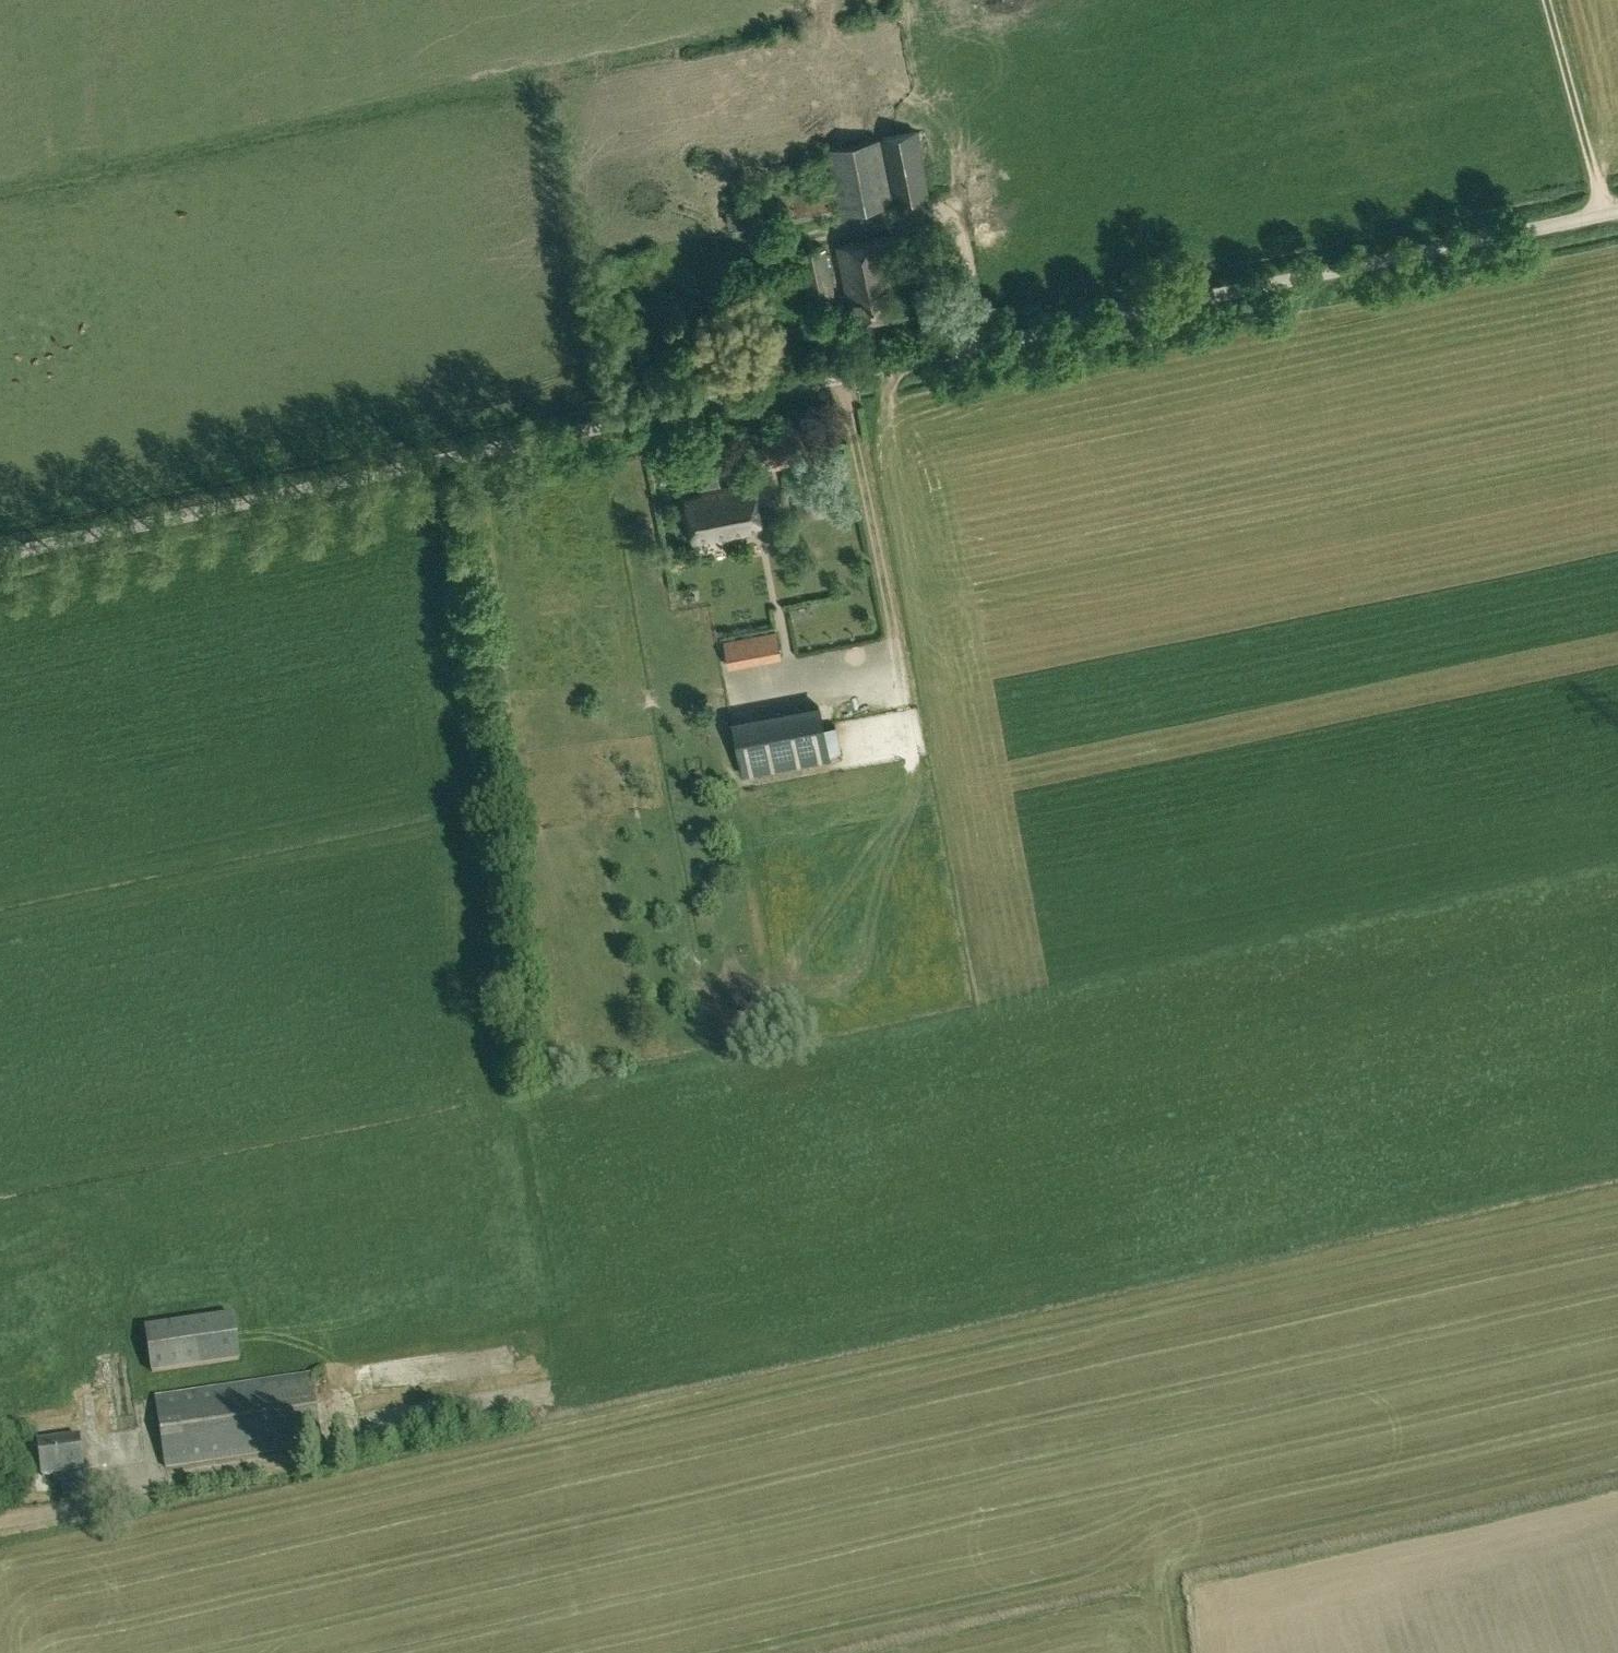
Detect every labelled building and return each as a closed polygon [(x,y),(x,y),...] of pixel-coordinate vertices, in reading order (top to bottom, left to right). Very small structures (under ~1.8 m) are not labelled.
[(894,203),(930,196),(917,131),(881,137),(894,203)] [(893,203),(880,138),(826,148),(839,214),(893,203)] [(837,246),(847,294),(850,293),(856,320),(894,312),(889,286),(891,285),(889,274),(887,268),(881,237),(837,246)] [(798,252),(808,304),(836,298),(825,248),(798,252)] [(897,273),(898,281),(918,277),(913,254),(894,258),(895,267),(897,273)] [(761,432),(768,467),(820,457),(813,422),(761,432)] [(702,493),(722,489),(715,457),(696,460),(698,476),(699,475),(702,493)] [(752,483),(722,489),(702,493),(687,496),(695,539),(723,533),(724,538),(762,530),(752,483)] [(725,641),(729,665),(745,662),(741,638),(726,641),(725,641)] [(819,707),(733,723),(743,775),(829,759),(819,707)] [(240,1361),(233,1315),(144,1328),(151,1374),(240,1361)] [(165,1469),(322,1446),(312,1373),(154,1396),(165,1469)] [(53,1474),(54,1474),(56,1485),(61,1485),(63,1498),(79,1495),(77,1483),(85,1482),(83,1470),(77,1436),(38,1442),(42,1476),(53,1474)]
